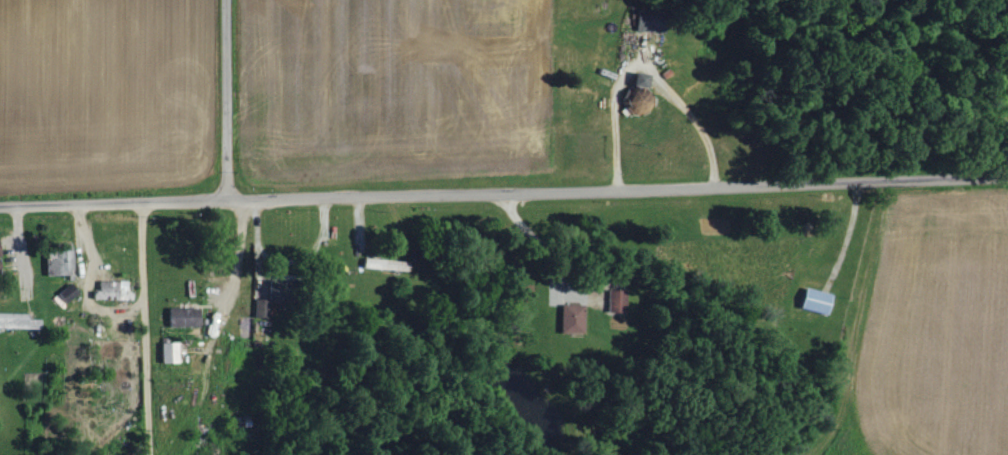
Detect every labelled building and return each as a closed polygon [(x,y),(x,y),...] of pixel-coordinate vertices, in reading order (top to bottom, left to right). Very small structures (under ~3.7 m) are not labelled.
[(653,32),(655,11),(633,9),(632,31),(653,32)] [(643,75),(629,72),(625,87),(633,89),(631,98),(622,96),(619,109),(643,115),(648,94),(639,92),(643,75)] [(46,275),(53,275),(53,274),(71,274),(71,258),(61,259),(61,255),(52,255),(53,265),(46,265),(46,275)] [(406,264),(360,258),(359,267),(404,273),(406,264)] [(92,291),(93,300),(131,299),(131,281),(101,281),(102,291),(92,291)] [(795,308),(824,316),(830,296),(801,288),(795,308)] [(621,291),(604,291),(604,313),(620,313),(621,291)] [(271,318),(272,301),(256,300),(256,317),(271,318)] [(579,330),(580,306),(557,305),(556,330),(579,330)] [(203,308),(168,308),(168,327),(203,327),(203,308)] [(43,320),(31,320),(31,314),(0,313),(0,328),(43,329),(43,320)] [(180,343),(164,343),(164,364),(181,363),(180,343)] [(246,416),(232,416),(233,428),(247,427),(246,416)]
